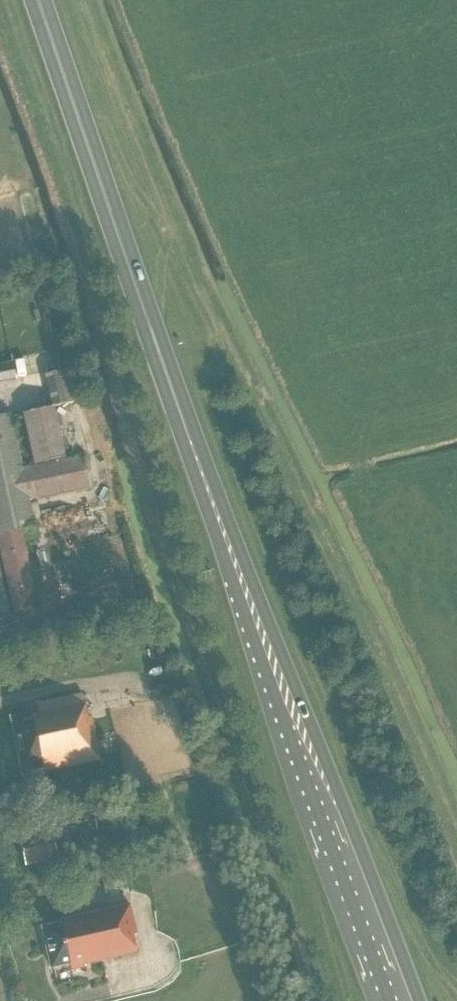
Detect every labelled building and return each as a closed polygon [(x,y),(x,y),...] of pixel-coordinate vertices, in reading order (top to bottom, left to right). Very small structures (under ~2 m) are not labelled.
[(74,402),(66,369),(45,374),(52,407),(74,402)] [(34,463),(65,457),(53,407),(23,414),(34,463)] [(13,611),(38,606),(21,528),(34,525),(28,499),(90,486),(83,455),(7,471),(0,436),(0,548),(13,611)] [(8,612),(0,573),(0,614),(8,612)] [(96,742),(91,718),(91,717),(88,718),(83,693),(36,703),(38,710),(10,716),(22,775),(99,759),(96,742)] [(70,834),(97,829),(94,812),(52,819),(55,832),(19,841),(25,865),(58,858),(56,850),(72,847),(70,834)] [(136,934),(129,904),(60,920),(61,923),(42,927),(51,968),(70,964),(71,969),(84,966),(83,961),(92,959),(93,962),(137,952),(133,935),(136,934)]
